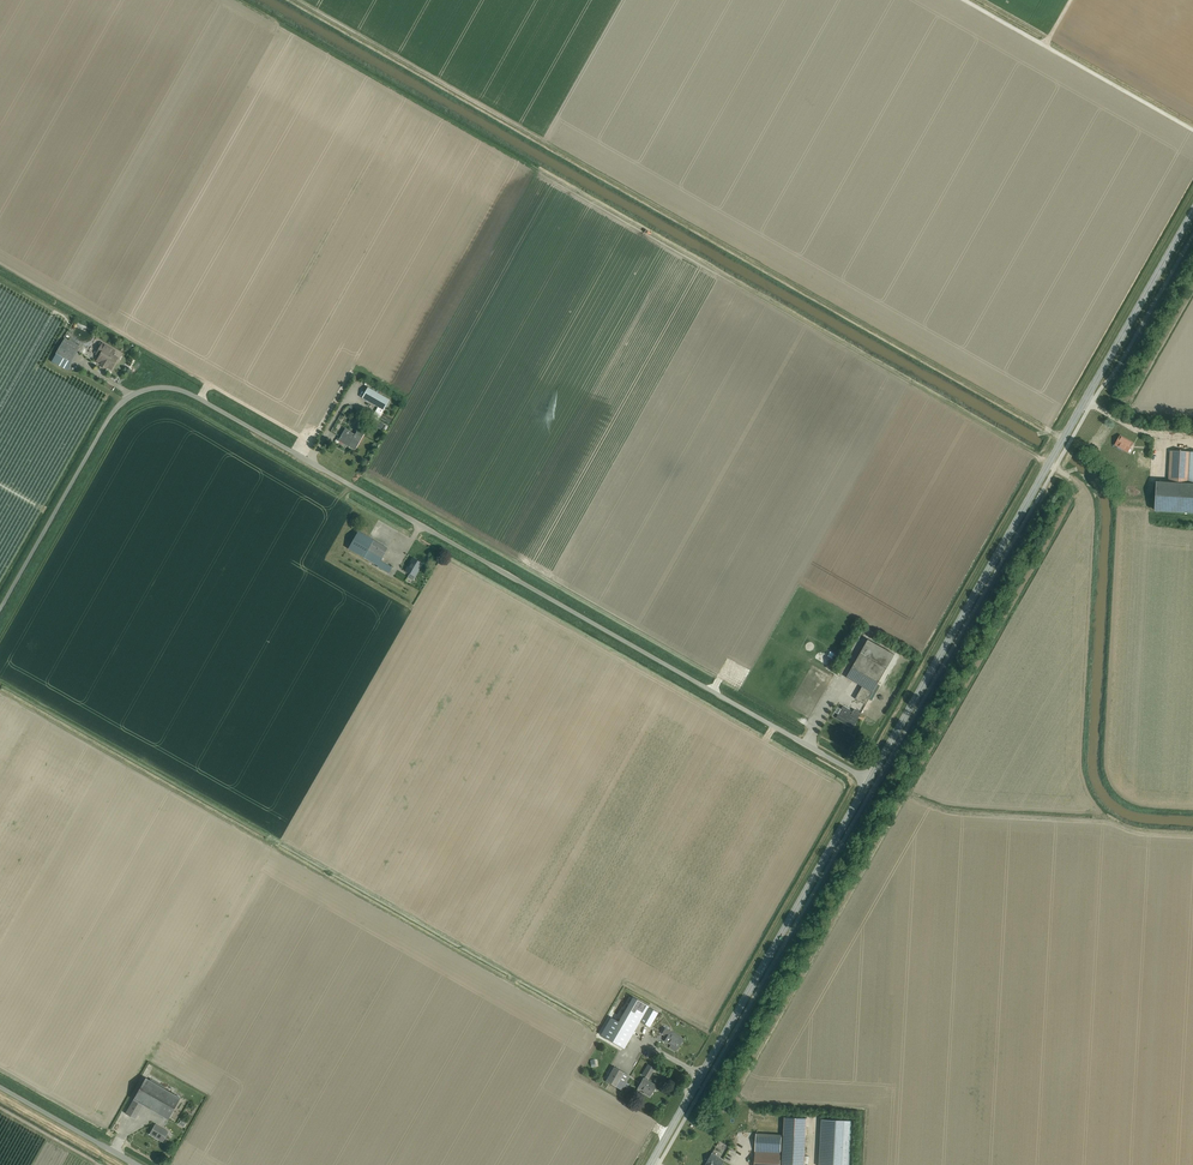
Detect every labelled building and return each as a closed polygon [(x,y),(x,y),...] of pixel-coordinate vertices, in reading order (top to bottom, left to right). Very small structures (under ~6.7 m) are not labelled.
[(65,369),(79,346),(65,338),(51,361),(65,369)] [(111,368),(116,358),(103,351),(98,361),(111,368)] [(383,410),(389,400),(368,388),(362,398),(383,410)] [(355,450),(365,433),(358,429),(355,434),(345,429),(338,441),(355,450)] [(1127,452),(1133,443),(1120,435),(1115,445),(1127,452)] [(1149,449),(1151,453),(1153,452),(1155,457),(1158,456),(1154,447),(1149,449)] [(1170,451),(1168,481),(1186,482),(1187,482),(1189,452),(1170,451)] [(1168,481),(1168,483),(1157,483),(1155,510),(1184,512),(1186,484),(1186,482),(1168,481)] [(1184,512),(1192,512),(1192,485),(1186,484),(1184,512)] [(348,549),(362,557),(372,539),(358,531),(348,549)] [(372,539),(362,557),(378,566),(381,561),(388,548),(372,539)] [(415,577),(422,564),(412,558),(405,571),(415,577)] [(381,561),(378,566),(377,567),(389,573),(392,568),(381,561)] [(847,647),(852,650),(857,642),(852,639),(847,647)] [(866,705),(894,655),(868,640),(846,678),(862,687),(855,699),(866,705)] [(849,709),(843,706),(836,718),(853,728),(861,714),(854,710),(852,713),(848,711),(849,709)] [(600,1035),(624,1049),(640,1021),(648,1007),(649,1006),(633,997),(618,1022),(611,1017),(600,1035)] [(648,1007),(640,1021),(650,1027),(658,1013),(648,1007)] [(677,1048),(683,1039),(670,1031),(665,1041),(677,1048)] [(651,1095),(656,1085),(646,1080),(647,1078),(648,1078),(654,1068),(648,1065),(642,1075),(645,1076),(644,1079),(643,1078),(638,1088),(644,1092),(643,1093),(649,1096),(650,1095),(651,1095)] [(622,1090),(630,1077),(623,1073),(624,1072),(613,1067),(605,1081),(615,1087),(616,1086),(622,1090)] [(143,1105),(168,1119),(180,1098),(145,1078),(133,1099),(143,1105)] [(143,1105),(133,1099),(125,1113),(135,1119),(143,1105)] [(822,1119),(819,1164),(849,1164),(852,1121),(822,1119)] [(172,1132),(169,1130),(168,1132),(155,1125),(150,1134),(162,1141),(165,1137),(168,1139),(172,1132)] [(756,1133),(755,1152),(780,1153),(781,1135),(756,1133)] [(782,1164),(806,1164),(808,1136),(784,1135),(782,1164)] [(755,1164),(780,1164),(780,1153),(755,1152),(755,1164)] [(723,1161),(717,1157),(718,1156),(712,1153),(706,1163),(705,1164),(721,1164),(723,1161)]
